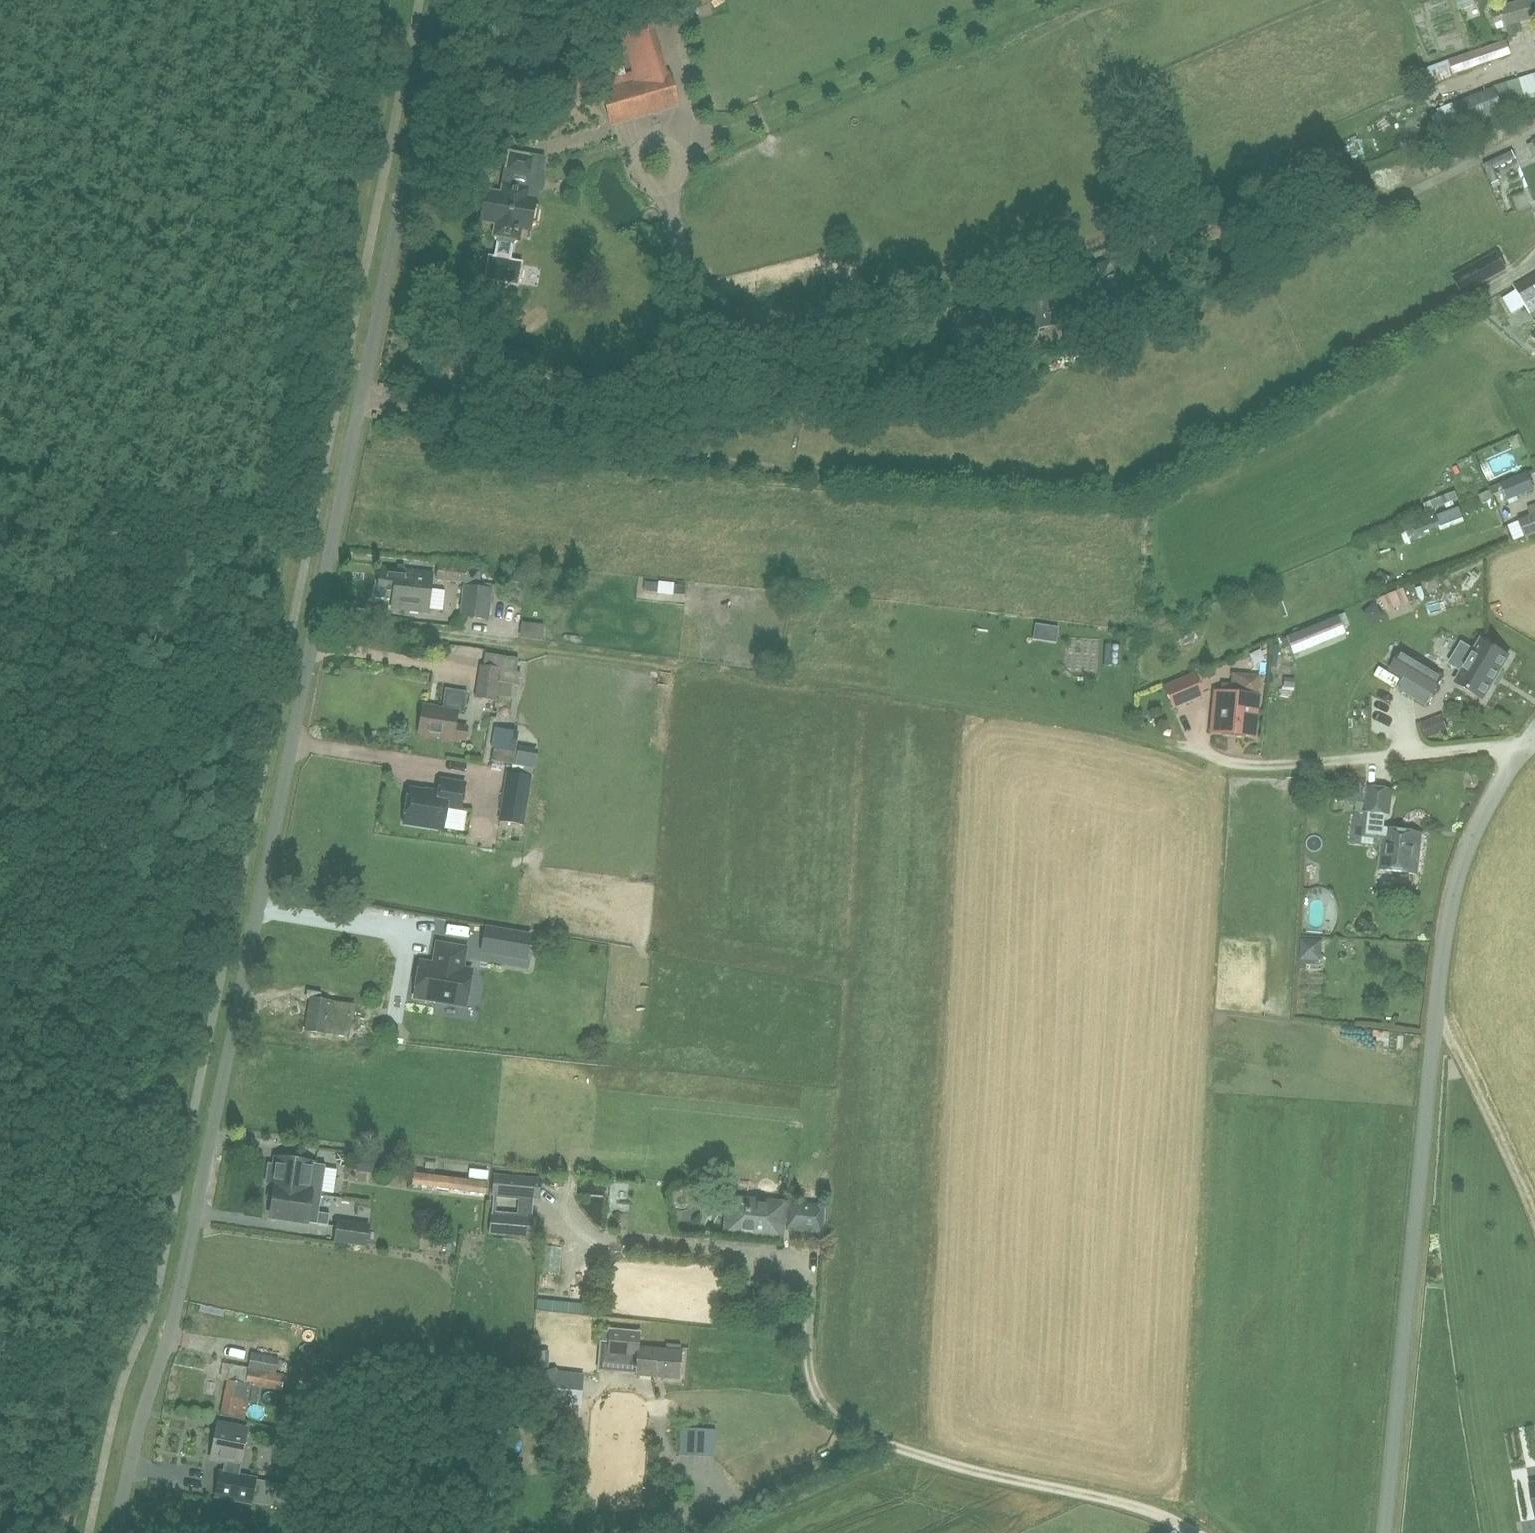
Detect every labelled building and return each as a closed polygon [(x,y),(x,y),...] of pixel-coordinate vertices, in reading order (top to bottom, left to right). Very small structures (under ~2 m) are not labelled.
[(1474,0),(1456,0),(1459,10),(1475,4),(1474,0)] [(1507,25),(1510,34),(1528,29),(1534,27),(1534,6),(1534,0),(1524,0),(1498,7),(1504,26),(1507,25)] [(635,116),(678,104),(651,9),(618,19),(631,71),(599,80),(609,123),(635,116)] [(1510,54),(1505,39),(1421,69),(1427,85),(1454,74),(1487,62),(1510,54)] [(1506,82),(1512,101),(1524,97),(1525,98),(1534,95),(1534,73),(1506,82)] [(1505,111),(1499,96),(1495,86),(1471,96),(1454,103),(1464,127),(1505,111)] [(1483,166),(1460,176),(1465,187),(1488,177),(1491,184),(1500,180),(1495,168),(1516,159),(1512,150),(1482,164),(1483,166)] [(499,239),(511,241),(515,237),(517,237),(519,226),(529,227),(530,222),(534,221),(537,208),(533,205),(534,200),(524,198),(526,189),(506,185),(508,169),(529,173),(532,157),(510,153),(507,169),(504,184),(502,194),(487,191),(482,219),(497,222),(495,233),(497,234),(499,239)] [(1494,252),(1451,276),(1461,293),(1504,269),(1494,252)] [(1127,301),(1109,258),(1067,274),(1078,305),(1092,299),(1096,312),(1127,301)] [(1515,286),(1517,289),(1502,298),(1511,313),(1519,309),(1526,305),(1530,312),(1534,309),(1534,274),(1515,286)] [(1051,323),(1042,295),(1020,302),(1030,331),(1051,323)] [(1534,487),(1528,473),(1489,489),(1490,489),(1478,494),(1482,502),(1493,498),(1497,505),(1508,501),(1507,498),(1534,487)] [(1434,514),(1403,526),(1404,529),(1400,531),(1403,539),(1441,525),(1442,529),(1464,521),(1458,507),(1436,516),(1436,517),(1435,517),(1434,514)] [(1529,511),(1531,515),(1519,520),(1526,536),(1534,533),(1534,509),(1529,511)] [(413,570),(379,566),(376,596),(410,599),(413,570)] [(491,570),(451,567),(450,582),(489,585),(490,582),(491,580),(492,575),(491,573),(491,570)] [(1383,586),(1388,583),(1391,578),(1379,572),(1374,582),(1383,586)] [(658,583),(644,581),(643,591),(657,592),(658,583)] [(673,594),(673,593),(674,584),(674,582),(658,581),(658,583),(657,592),(657,593),(673,594)] [(674,584),(673,593),(685,594),(686,585),(674,584)] [(1385,611),(1408,601),(1402,587),(1380,597),(1385,611)] [(1460,642),(1448,663),(1462,671),(1455,682),(1483,699),(1492,683),(1500,672),(1509,656),(1481,640),(1474,651),(1460,642)] [(1390,670),(1432,695),(1444,675),(1402,650),(1390,670)] [(482,666),(480,665),(475,697),(495,700),(498,681),(519,685),(520,672),(515,671),(517,656),(509,654),(508,656),(484,652),(482,666)] [(469,671),(471,660),(449,656),(447,667),(469,671)] [(449,692),(465,692),(466,671),(450,670),(449,692)] [(1255,718),(1257,694),(1259,674),(1231,671),(1230,682),(1221,682),(1220,691),(1215,690),(1211,732),(1253,736),(1255,722),(1256,723),(1257,718),(1255,718)] [(1203,695),(1193,673),(1163,686),(1173,708),(1203,695)] [(464,740),(467,726),(455,724),(457,711),(423,705),(418,733),(452,738),(464,740)] [(1442,714),(1421,722),(1426,737),(1448,729),(1442,714)] [(493,727),(490,746),(515,751),(519,731),(493,727)] [(518,745),(514,764),(534,768),(538,749),(518,745)] [(530,776),(506,772),(499,820),(524,824),(530,776)] [(401,823),(444,829),(447,807),(463,809),(466,781),(437,777),(435,789),(406,785),(401,823)] [(1367,785),(1364,812),(1369,813),(1367,834),(1382,836),(1378,869),(1418,874),(1423,832),(1384,827),(1385,815),(1390,815),(1393,788),(1367,785)] [(1363,802),(1363,786),(1347,786),(1347,802),(1363,802)] [(527,959),(531,934),(509,930),(505,955),(527,959)] [(1319,957),(1318,931),(1300,931),(1301,957),(1319,957)] [(470,976),(471,972),(471,970),(470,970),(462,969),(465,948),(437,943),(435,958),(436,958),(435,964),(420,962),(414,996),(466,1005),(470,976)] [(349,1026),(351,990),(310,989),(309,1025),(349,1026)] [(346,1166),(347,1154),(336,1153),(335,1160),(339,1165),(346,1166)] [(315,1163),(275,1157),(274,1165),(268,1164),(266,1183),(272,1184),(271,1188),(275,1188),(270,1217),(328,1225),(329,1213),(318,1212),(325,1165),(315,1163)] [(467,1178),(487,1180),(488,1169),(469,1167),(467,1178)] [(412,1185),(485,1194),(486,1182),(413,1172),(412,1185)] [(533,1198),(535,1178),(495,1175),(493,1195),(533,1198)] [(723,1232),(779,1236),(782,1201),(726,1196),(723,1232)] [(820,1206),(786,1203),(784,1226),(818,1229),(820,1206)] [(490,1215),(489,1234),(529,1237),(531,1219),(490,1215)] [(366,1245),(369,1225),(337,1221),(334,1240),(366,1245)] [(542,1298),(583,1298),(583,1288),(542,1287),(542,1298)] [(682,1350),(680,1350),(681,1344),(666,1343),(665,1349),(637,1346),(639,1332),(626,1331),(610,1330),(608,1358),(623,1360),(624,1358),(636,1359),(635,1374),(679,1378),(682,1350)] [(229,1365),(218,1421),(232,1424),(231,1425),(246,1429),(247,1428),(242,1428),(247,1400),(256,1402),(259,1386),(281,1391),(284,1376),(291,1377),(294,1366),(286,1364),(287,1359),(251,1352),(248,1368),(229,1365)] [(583,1373),(558,1370),(556,1367),(535,1374),(545,1404),(579,1409),(583,1373)] [(304,1392),(299,1408),(291,1430),(319,1438),(322,1428),(326,1429),(329,1417),(321,1415),(328,1395),(333,1397),(339,1382),(318,1376),(312,1394),(304,1392)] [(509,1420),(506,1433),(521,1437),(524,1424),(509,1420)] [(218,1423),(217,1423),(210,1458),(228,1461),(225,1473),(220,1472),(215,1495),(248,1502),(253,1479),(237,1475),(246,1429),(231,1425),(232,1424),(218,1421),(218,1423)] [(172,1466),(175,1455),(159,1450),(156,1462),(172,1466)]
